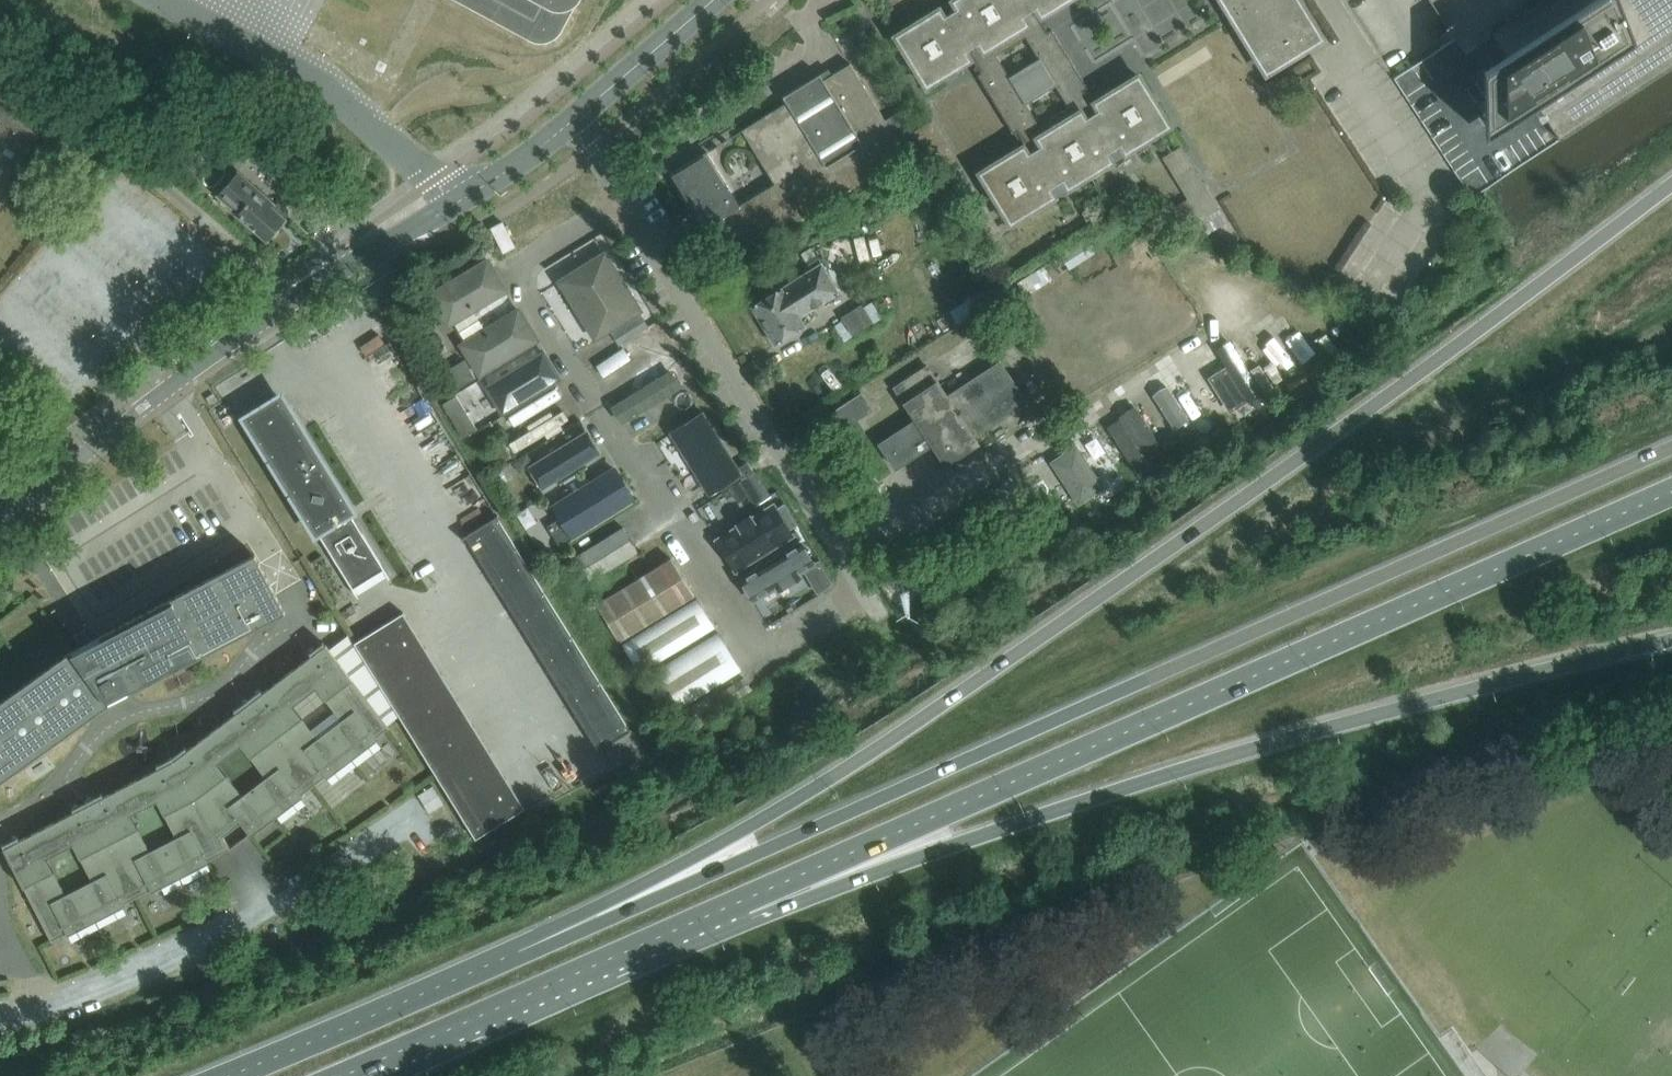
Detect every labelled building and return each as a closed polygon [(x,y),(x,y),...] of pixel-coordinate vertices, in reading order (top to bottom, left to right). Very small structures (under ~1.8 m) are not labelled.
[(530,39),(536,41),(541,41),(547,40),(552,38),(557,35),(561,30),(573,8),(577,0),(459,0),(530,39)] [(960,60),(970,55),(981,72),(977,75),(1013,133),(1017,130),(1027,148),(1018,154),(1016,150),(982,171),(984,174),(981,176),(1008,220),(1011,219),(1013,222),(1054,197),(1049,188),(1063,180),(1068,188),(1112,161),(1107,153),(1120,145),(1125,153),(1167,128),(1165,124),(1167,123),(1140,78),(1138,80),(1136,77),(1102,98),(1104,101),(1094,107),(1084,89),(1087,87),(1051,29),(1048,31),(1037,14),(1047,8),(1049,11),(1067,0),(953,0),(952,0),(957,9),(944,17),(939,9),(898,34),(900,37),(897,39),(924,83),(927,82),(929,85),(963,64),(960,60)] [(1256,58),(1265,53),(1274,69),(1314,44),(1305,29),(1313,23),(1299,0),(1220,0),(1256,58)] [(1394,78),(1471,198),(1485,189),(1560,141),(1671,68),(1671,0),(1514,0),(1455,38),(1454,39),(1395,78),(1394,78)] [(904,107),(902,109),(886,118),(852,63),(823,81),(819,75),(783,97),(786,103),(741,131),(774,184),(739,206),(706,152),(669,174),(725,264),(898,159),(905,170),(927,156),(920,145),(919,146),(917,142),(919,141),(918,140),(919,140),(904,107)] [(42,131),(0,105),(0,198),(42,131)] [(934,120),(916,129),(939,171),(958,161),(934,120)] [(1178,154),(1194,145),(1186,128),(1169,136),(1178,154)] [(238,171),(217,195),(268,240),(285,220),(271,207),(274,204),(238,171)] [(501,222),(489,228),(504,252),(515,245),(501,222)] [(571,306),(625,273),(611,250),(557,283),(571,306)] [(511,293),(489,257),(423,298),(445,334),(511,293)] [(821,265),(753,308),(776,344),(805,326),(799,318),(839,293),(821,265)] [(646,308),(625,273),(571,306),(593,341),(646,308)] [(872,304),(835,327),(844,342),(881,319),(872,304)] [(539,340),(520,309),(458,348),(477,379),(539,340)] [(641,314),(612,332),(619,345),(648,326),(641,314)] [(1261,392),(1230,343),(1217,350),(1227,366),(1209,376),(1231,411),(1250,399),(1256,408),(1265,402),(1260,393),(1261,392)] [(670,351),(657,359),(663,369),(676,360),(670,351)] [(561,384),(543,356),(487,390),(504,418),(561,384)] [(444,375),(455,394),(477,380),(466,362),(444,375)] [(916,420),(880,444),(896,468),(932,444),(945,465),(978,443),(973,436),(1026,402),(1000,362),(947,396),(927,366),(895,387),(916,420)] [(426,374),(416,381),(429,401),(440,393),(426,374)] [(679,400),(663,374),(610,407),(626,433),(679,400)] [(1188,420),(1167,386),(1153,395),(1174,429),(1188,420)] [(861,393),(861,394),(833,412),(843,427),(871,409),(861,393)] [(463,438),(477,429),(470,417),(457,395),(443,403),(463,438)] [(286,408),(254,428),(358,597),(359,596),(355,590),(385,571),(389,578),(390,577),(286,408)] [(1169,462),(1135,408),(1121,417),(1107,427),(1139,478),(1154,468),(1155,470),(1169,462)] [(744,477),(704,411),(670,432),(711,498),(744,477)] [(599,456),(578,424),(521,459),(541,492),(599,456)] [(499,463),(511,456),(506,447),(497,433),(485,440),(499,463)] [(1110,470),(1088,437),(1062,454),(1083,487),(1110,470)] [(748,462),(740,467),(746,477),(754,472),(748,462)] [(509,480),(502,468),(497,471),(492,474),(499,486),(506,482),(509,480)] [(636,503),(614,469),(552,507),(559,519),(570,538),(573,542),(636,503)] [(755,472),(741,481),(756,505),(770,495),(755,472)] [(726,554),(735,570),(792,535),(789,530),(797,525),(785,504),(776,509),(774,505),(752,518),(751,515),(737,524),(738,526),(717,539),(726,554)] [(499,517),(498,515),(461,538),(463,540),(466,537),(501,593),(502,592),(598,748),(597,749),(593,751),(594,753),(631,731),(630,729),(629,729),(498,518),(499,517)] [(570,538),(559,519),(547,526),(559,545),(570,538)] [(576,555),(590,579),(638,551),(623,527),(576,555)] [(796,531),(793,533),(797,541),(801,539),(796,531)] [(813,564),(801,543),(799,544),(741,579),(753,600),(776,586),(778,590),(800,577),(798,573),(804,569),(812,565),(813,564)] [(111,702),(107,698),(127,688),(130,693),(244,633),(241,628),(253,622),(256,627),(285,612),(255,554),(225,569),(228,574),(216,580),(213,575),(100,635),(102,640),(95,644),(90,636),(79,643),(83,650),(76,654),(72,649),(0,701),(0,782),(111,702)] [(596,604),(620,641),(694,595),(671,558),(596,604)] [(812,565),(804,569),(811,580),(826,572),(819,560),(813,564),(812,565)] [(640,673),(715,627),(697,597),(622,643),(640,673)] [(475,839),(525,808),(403,612),(354,643),(475,839)] [(666,716),(741,669),(718,632),(643,678),(666,716)] [(224,836),(241,823),(251,836),(303,797),(301,795),(325,776),(327,778),(378,740),(376,737),(389,727),(326,644),(323,641),(309,652),(312,655),(263,692),(260,689),(234,709),(237,712),(187,749),(185,746),(172,756),(157,764),(159,768),(104,796),(102,792),(73,808),(75,811),(20,839),(18,836),(3,844),(4,847),(4,848),(52,941),(67,933),(68,935),(125,906),(124,904),(151,890),(152,892),(209,863),(208,860),(231,848),(224,836)]
